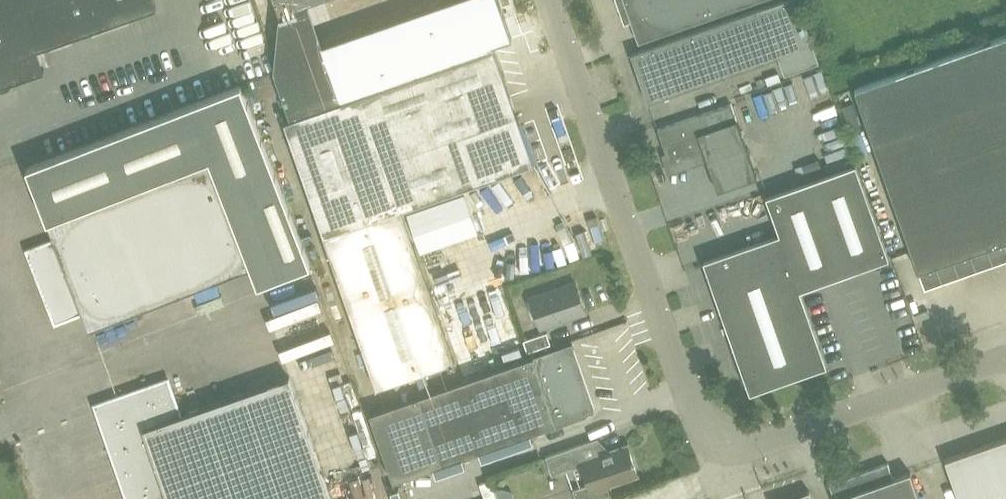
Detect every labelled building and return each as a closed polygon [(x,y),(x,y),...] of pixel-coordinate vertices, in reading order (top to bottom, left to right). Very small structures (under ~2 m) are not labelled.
[(114,22),(156,7),(154,0),(0,0),(0,85),(13,80),(36,72),(44,70),(36,49),(114,22)] [(280,13),(272,66),(290,119),(286,120),(326,235),(378,386),(415,373),(424,370),(454,359),(401,208),(530,163),(533,162),(493,47),(514,40),(501,0),(458,0),(394,23),(358,36),(324,48),(308,3),(317,0),(275,0),(280,13)] [(624,23),(631,21),(638,42),(756,0),(616,0),(624,23)] [(648,101),(780,55),(786,73),(821,60),(800,0),(782,0),(641,50),(631,53),(648,101)] [(855,87),(920,270),(1005,240),(1005,34),(855,87)] [(244,249),(251,267),(258,285),(310,265),(241,85),(188,105),(208,159),(230,213),(244,249)] [(704,152),(707,159),(717,190),(757,177),(731,102),(657,128),(671,168),(693,160),(700,158),(699,154),(704,152)] [(41,286),(230,213),(208,159),(188,105),(26,167),(47,221),(54,238),(27,249),(41,286)] [(827,365),(801,290),(840,276),(890,259),(857,164),(767,196),(780,234),(704,260),(718,299),(725,319),(743,371),(745,378),(750,392),(827,365)] [(82,312),(244,249),(230,213),(41,286),(55,322),(82,312)] [(251,267),(244,249),(82,312),(89,330),(251,267)] [(575,281),(571,282),(530,296),(541,327),(586,312),(575,281)] [(547,331),(523,339),(528,351),(551,343),(547,331)] [(572,342),(421,395),(373,411),(397,479),(540,429),(584,413),(592,405),(572,348),(574,347),(572,342)] [(424,370),(415,373),(422,394),(431,390),(424,370)] [(291,378),(181,416),(168,378),(94,404),(127,498),(333,498),(291,378)] [(959,498),(1005,498),(1005,438),(945,459),(959,498)] [(623,445),(582,460),(590,484),(573,489),(577,498),(595,498),(612,493),(609,484),(638,474),(627,444),(623,445)] [(578,462),(573,446),(546,455),(552,471),(578,462)] [(910,471),(893,477),(888,462),(856,473),(858,477),(866,498),(920,498),(910,471)] [(858,477),(850,480),(848,476),(847,476),(840,473),(833,475),(830,482),(832,489),(839,493),(840,496),(835,497),(835,498),(866,498),(858,477)] [(494,489),(497,497),(498,498),(516,498),(513,491),(501,487),(494,489)] [(809,490),(784,498),(813,498),(809,490)]
